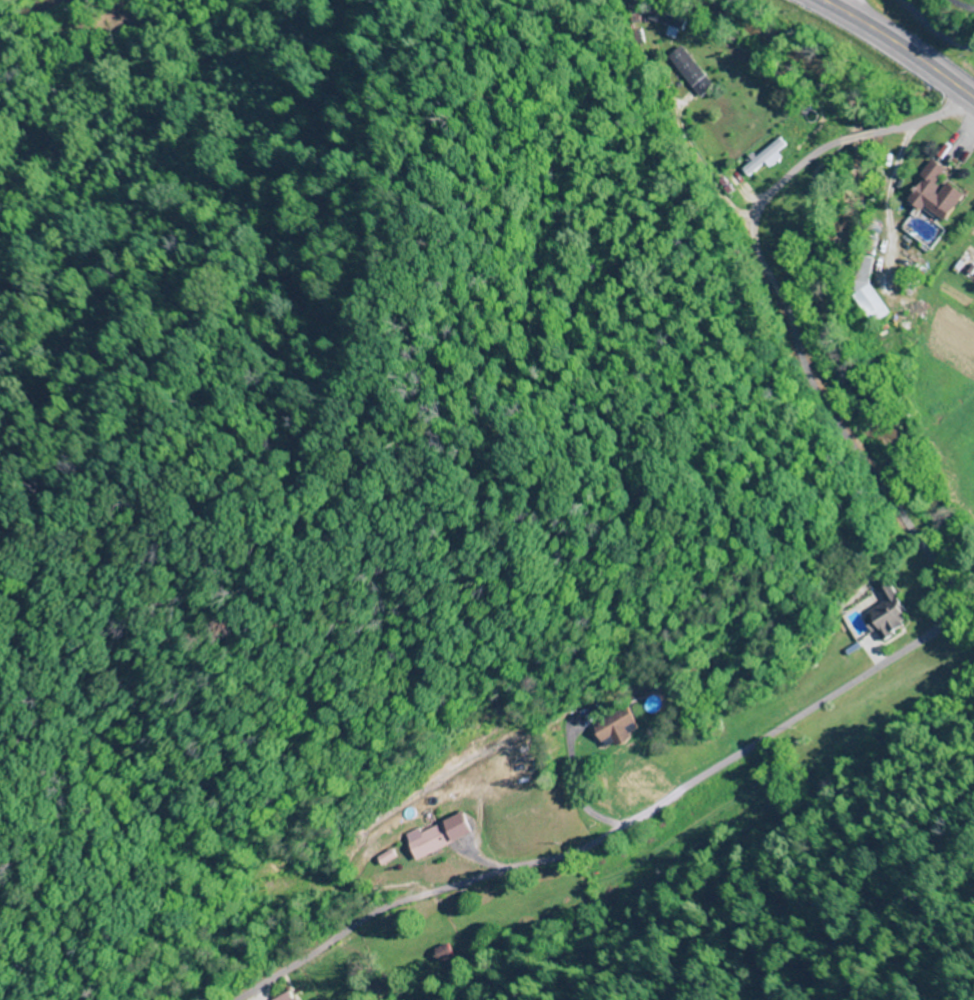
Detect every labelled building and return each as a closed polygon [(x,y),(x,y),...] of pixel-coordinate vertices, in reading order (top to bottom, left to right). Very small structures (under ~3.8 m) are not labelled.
[(684,19),(656,10),(653,21),(669,26),(665,35),(677,39),(684,19)] [(910,196),(949,222),(968,193),(951,181),(947,186),(940,181),(949,168),(935,158),(910,196)] [(886,599),(864,614),(884,642),(901,630),(897,624),(910,616),(887,584),(879,590),(886,599)] [(612,753),(637,741),(633,734),(643,729),(632,706),(597,723),(612,753)] [(423,832),(422,827),(409,833),(421,860),(480,833),(469,811),(423,832)] [(399,858),(395,850),(381,857),(385,864),(399,858)] [(296,990),(274,999),(300,999),(296,990)]
